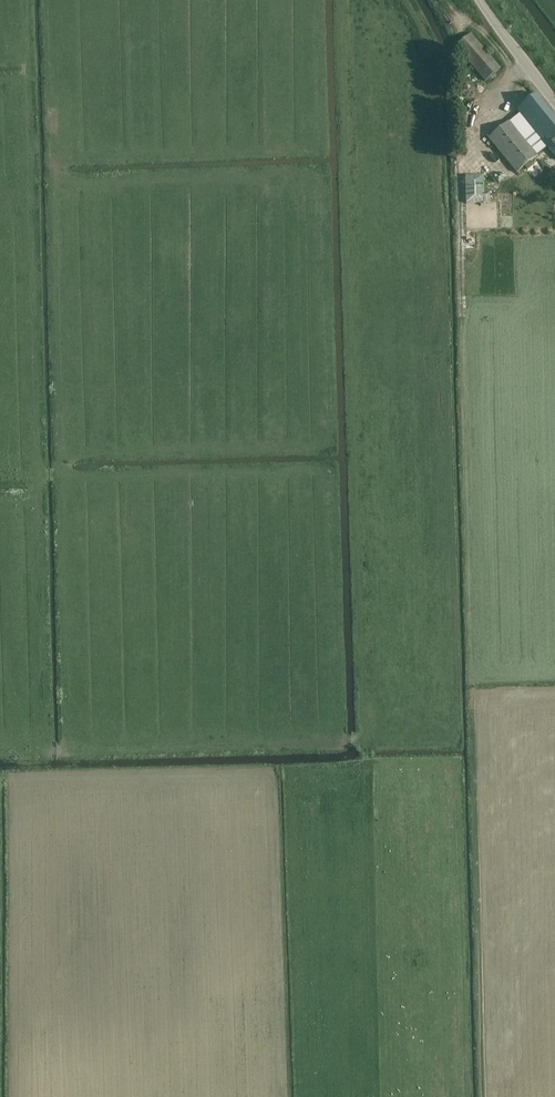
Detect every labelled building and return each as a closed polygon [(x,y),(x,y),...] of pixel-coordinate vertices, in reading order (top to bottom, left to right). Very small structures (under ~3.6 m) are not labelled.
[(485,81),(501,68),(471,34),(456,47),(485,81)] [(490,138),(516,172),(538,154),(547,146),(554,156),(554,116),(536,94),(526,103),(517,110),(519,113),(510,121),(490,138)] [(467,202),(480,202),(480,181),(467,182),(467,202)]
